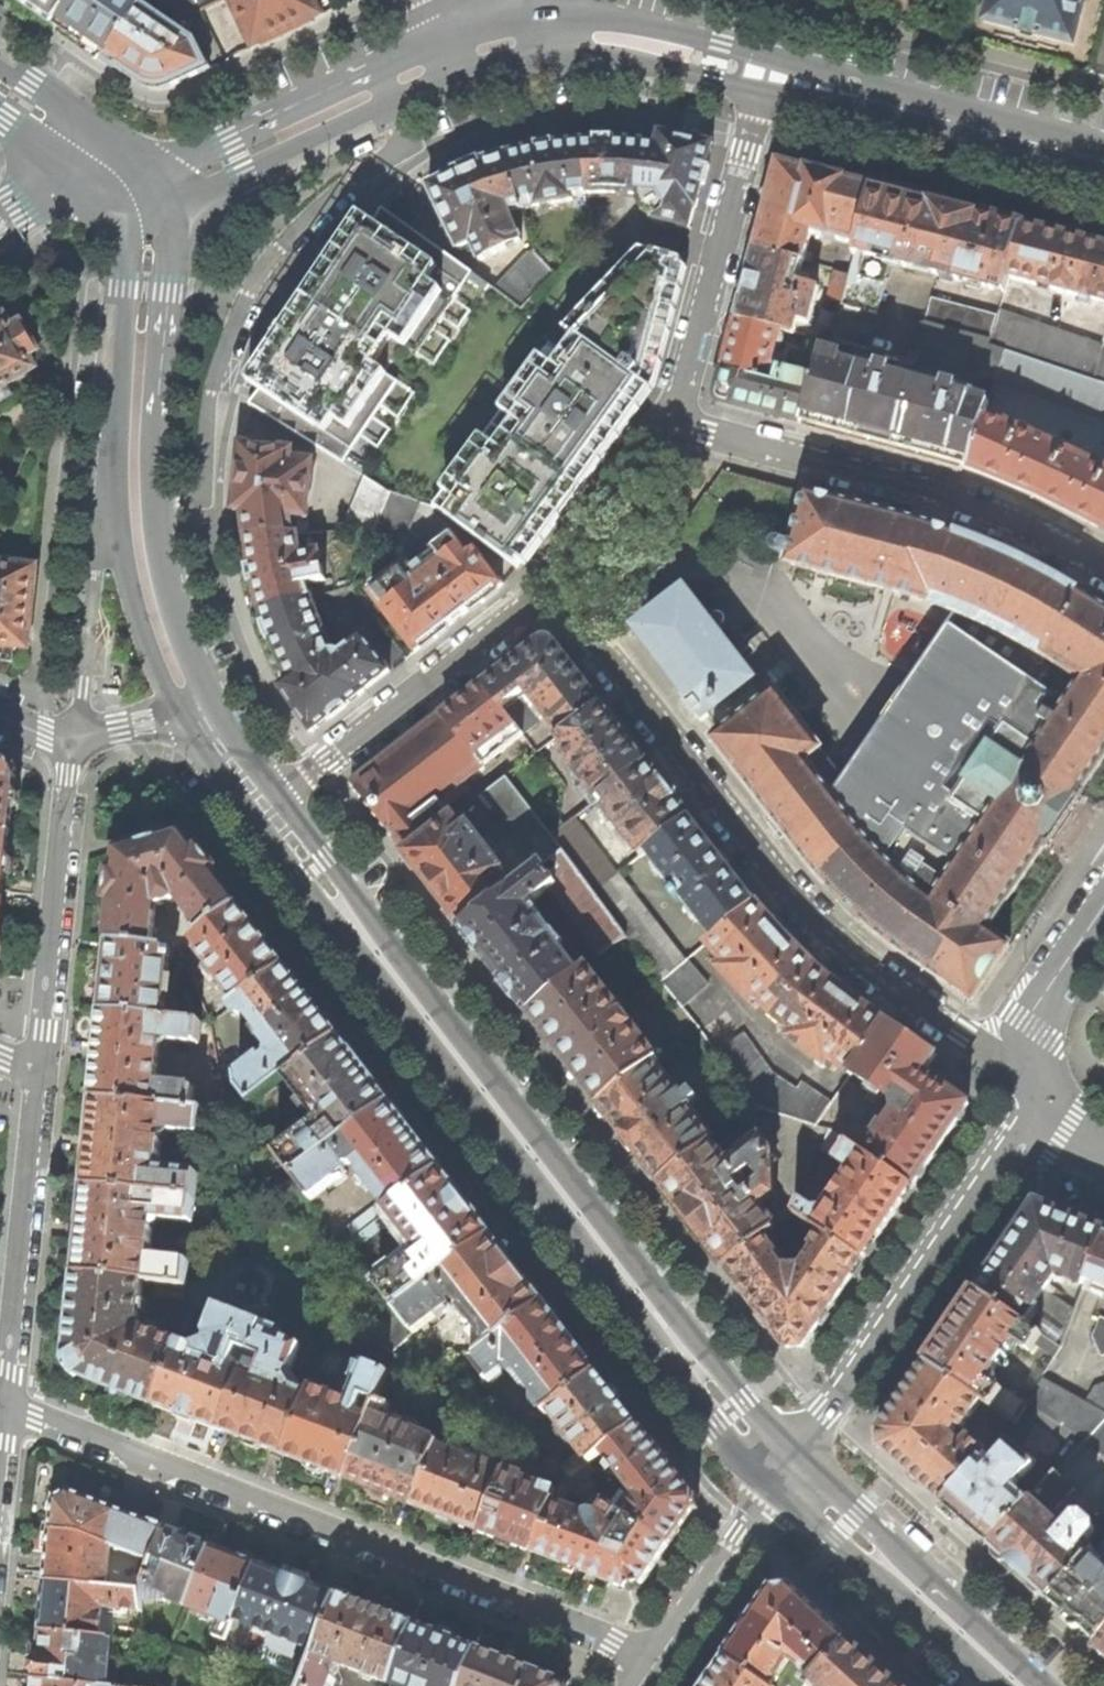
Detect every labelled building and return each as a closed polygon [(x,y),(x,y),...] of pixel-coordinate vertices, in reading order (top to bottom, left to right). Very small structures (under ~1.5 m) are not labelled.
[(53,24),(69,0),(17,0),(28,7),(53,24)] [(104,59),(142,3),(144,0),(69,0),(53,24),(77,41),(104,59)] [(176,11),(197,1),(196,0),(159,0),(176,11)] [(224,0),(196,0),(197,1),(201,11),(224,0)] [(320,0),(231,0),(253,47),(288,31),(321,16),(315,4),(320,2),(320,0)] [(1076,46),(1082,21),(1084,19),(1087,4),(1087,3),(1087,0),(990,0),(985,22),(1018,31),(1015,42),(1028,46),(1040,49),(1043,37),(1076,46)] [(159,90),(166,89),(210,68),(197,40),(142,3),(104,59),(132,78),(145,87),(153,89),(159,90)] [(595,140),(584,140),(587,193),(588,197),(607,196),(627,197),(645,198),(645,195),(652,195),(659,198),(655,219),(692,230),(714,144),(661,134),(659,144),(637,141),(614,140),(614,135),(595,136),(595,140)] [(537,148),(508,154),(522,205),(537,202),(538,207),(573,201),(573,196),(587,193),(584,140),(555,144),(554,140),(546,141),(536,143),(537,148)] [(473,242),(481,261),(521,242),(509,212),(523,207),(522,205),(508,154),(482,162),(480,158),(463,165),(454,170),(456,174),(429,187),(460,248),(473,242)] [(779,161),(756,249),(804,262),(811,234),(859,246),(875,186),(830,174),(779,161)] [(912,196),(875,186),(859,246),(834,341),(840,343),(869,350),(891,264),(938,276),(956,207),(912,196)] [(258,393),(248,404),(343,464),(398,383),(373,366),(391,338),(417,355),(469,279),(486,290),(490,285),(381,206),(373,223),(360,216),(314,283),(293,316),(249,381),(260,390),(258,393)] [(986,215),(956,207),(938,276),(995,291),(996,288),(1006,290),(1009,278),(1023,225),(986,215)] [(1023,225),(1009,278),(1103,303),(1103,246),(1075,238),(1023,225)] [(747,282),(737,319),(782,331),(796,335),(799,323),(810,325),(820,287),(799,282),(804,262),(756,249),(747,282)] [(683,262),(639,250),(568,332),(579,342),(570,355),(558,347),(553,342),(434,507),(439,509),(518,568),(522,564),(528,568),(548,539),(608,456),(658,387),(668,348),(686,277),(681,275),(683,262)] [(527,255),(495,289),(522,309),(556,273),(537,255),(527,255)] [(933,297),(928,316),(952,322),(950,329),(993,340),(1000,314),(933,297)] [(12,395),(7,386),(35,369),(27,356),(37,350),(21,323),(11,329),(0,311),(0,402),(12,395)] [(1000,314),(993,340),(992,345),(1007,349),(1095,381),(1103,352),(1103,349),(1103,347),(1001,311),(1000,314)] [(732,341),(724,370),(774,383),(778,370),(773,364),(777,349),(780,349),(783,347),(785,344),(786,339),(784,334),(782,331),(737,319),(732,341)] [(982,376),(998,380),(1007,349),(992,345),(993,340),(950,329),(927,322),(925,327),(918,353),(983,370),(982,376)] [(941,462),(972,470),(986,419),(990,404),(958,396),(960,388),(945,384),(943,392),(893,378),(895,372),(880,368),(879,374),(843,365),(845,358),(837,356),(840,343),(834,341),(833,344),(823,341),(813,380),(801,424),(858,440),(919,456),(941,462)] [(998,380),(997,381),(1103,419),(1103,384),(1095,381),(1007,349),(998,380)] [(1103,352),(1095,381),(1103,384),(1103,352)] [(764,415),(801,424),(813,380),(785,372),(778,370),(774,383),(724,370),(716,402),(764,415)] [(1103,531),(1103,470),(1008,426),(1007,429),(986,419),(972,470),(981,474),(1033,494),(1098,527),(1103,531)] [(242,512),(246,537),(300,534),(307,534),(315,462),(293,460),(293,451),(241,445),(236,475),(236,483),(236,511),(242,512)] [(856,914),(885,939),(915,962),(973,1002),(1011,946),(988,931),(1045,848),(1048,849),(1065,824),(1084,796),(1082,793),(1103,762),(1103,607),(1066,585),(1013,558),(960,535),(902,518),(724,471),(692,514),(708,526),(722,508),(797,528),(789,562),(890,590),(935,604),(968,618),(960,632),(952,626),(846,780),(792,711),(800,705),(801,701),(800,697),(799,694),(795,692),(790,693),(783,699),(777,691),(784,685),(752,645),(734,660),(658,561),(624,608),(624,616),(636,622),(643,628),(723,732),(714,739),(804,857),(829,886),(856,914)] [(346,531),(372,543),(392,494),(366,478),(346,531)] [(421,504),(392,494),(372,543),(396,553),(400,545),(404,546),(421,504)] [(254,585),(262,612),(313,599),(308,586),(326,581),(320,552),(301,556),(300,534),(246,537),(250,567),(246,568),(248,574),(251,585),(254,585)] [(454,624),(504,586),(488,565),(486,564),(477,551),(470,556),(455,536),(435,552),(443,564),(416,585),(404,570),(372,595),(416,653),(454,624)] [(12,661),(13,647),(29,649),(33,605),(37,566),(0,562),(0,660),(12,661)] [(282,688),(312,733),(390,673),(364,636),(341,653),(334,652),(313,599),(262,612),(265,623),(262,625),(265,632),(269,642),(272,640),(290,682),(282,688)] [(549,633),(483,683),(524,736),(541,724),(522,699),(528,695),(560,736),(603,703),(576,668),(549,633)] [(379,821),(406,855),(453,819),(440,801),(524,736),(483,683),(460,702),(352,784),(379,821)] [(626,733),(603,703),(560,736),(558,738),(566,748),(561,752),(599,800),(602,797),(648,762),(626,733)] [(10,835),(16,776),(8,762),(0,758),(0,834),(10,835)] [(669,789),(648,762),(602,797),(609,807),(606,810),(641,856),(645,853),(691,818),(669,789)] [(506,777),(481,797),(492,811),(496,810),(542,868),(544,867),(552,860),(564,852),(552,837),(565,826),(549,805),(536,815),(506,777)] [(432,889),(463,930),(511,892),(499,876),(503,872),(470,826),(464,830),(455,817),(453,819),(406,855),(432,889)] [(720,856),(691,818),(645,853),(714,939),(756,903),(720,856)] [(574,820),(565,826),(552,837),(564,852),(593,892),(616,875),(574,820)] [(114,897),(109,942),(151,945),(155,903),(159,904),(174,899),(178,897),(204,931),(239,904),(214,872),(183,832),(119,851),(116,874),(105,873),(102,895),(114,897)] [(10,835),(0,834),(0,901),(3,901),(7,868),(10,835)] [(492,966),(530,1015),(579,977),(527,907),(553,889),(603,958),(628,939),(593,892),(564,852),(552,860),(558,869),(550,875),(544,867),(542,868),(511,892),(463,930),(492,966)] [(628,939),(662,983),(686,962),(618,874),(616,875),(593,892),(628,939)] [(781,931),(756,903),(714,939),(707,945),(725,964),(719,969),(731,982),(736,977),(745,986),(740,991),(751,1004),(756,999),(774,1018),(818,968),(811,963),(790,941),(781,931)] [(261,934),(239,904),(204,931),(193,939),(201,947),(200,950),(239,1001),(285,965),(261,934)] [(105,985),(102,1011),(163,1017),(169,960),(164,959),(164,950),(165,946),(151,945),(109,942),(107,969),(98,968),(98,976),(97,985),(105,985)] [(175,951),(164,950),(164,959),(169,960),(175,960),(175,951)] [(662,983),(682,1007),(709,984),(689,960),(686,962),(662,983)] [(310,999),(285,965),(239,1001),(232,1006),(238,1013),(248,1013),(265,1035),(263,1037),(272,1048),(270,1056),(265,1059),(262,1056),(237,1075),(239,1089),(250,1103),(286,1075),(338,1035),(310,999)] [(843,990),(818,968),(774,1018),(794,1034),(790,1040),(803,1050),(808,1044),(818,1052),(814,1058),(826,1068),(831,1062),(851,1077),(853,1073),(888,1023),(878,1016),(853,998),(843,990)] [(567,1061),(599,1103),(653,1062),(658,1058),(635,1025),(635,1024),(624,1010),(623,1011),(589,969),(579,977),(530,1015),(567,1061)] [(95,1078),(93,1097),(193,1108),(195,1086),(166,1083),(160,1088),(156,1085),(161,1036),(166,1034),(170,1040),(199,1043),(201,1021),(163,1017),(102,1011),(100,1029),(92,1028),(91,1041),(100,1042),(98,1054),(97,1066),(88,1065),(87,1077),(95,1078)] [(895,1111),(866,1152),(913,1185),(968,1106),(935,1082),(923,1074),(936,1055),(888,1023),(853,1073),(894,1100),(895,1111)] [(366,1071),(338,1035),(286,1075),(312,1109),(314,1108),(320,1115),(315,1119),(317,1122),(322,1118),(322,1122),(320,1126),(315,1129),(311,1125),(275,1153),(293,1176),(390,1101),(366,1071)] [(758,1110),(817,1128),(836,1100),(804,1087),(800,1094),(772,1076),(743,1036),(717,1054),(758,1110)] [(632,1145),(660,1182),(714,1141),(689,1108),(694,1105),(683,1092),(678,1095),(653,1062),(599,1103),(632,1145)] [(85,1180),(85,1186),(195,1197),(198,1172),(168,1169),(162,1173),(158,1168),(158,1158),(161,1158),(162,1141),(160,1141),(162,1129),(167,1126),(171,1131),(201,1134),(204,1109),(193,1108),(93,1097),(93,1103),(85,1102),(84,1115),(92,1116),(89,1143),(86,1166),(79,1166),(77,1179),(85,1180)] [(416,1135),(390,1101),(293,1176),(310,1198),(346,1170),(344,1167),(350,1163),(356,1163),(363,1172),(361,1173),(387,1209),(441,1167),(416,1135)] [(801,1200),(795,1212),(823,1230),(863,1258),(888,1223),(913,1185),(866,1152),(830,1127),(822,1148),(852,1168),(825,1208),(816,1210),(801,1200)] [(731,1163),(714,1141),(660,1182),(711,1248),(725,1265),(765,1235),(795,1212),(788,1205),(772,1217),(762,1204),(775,1193),(774,1163),(770,1158),(774,1154),(772,1149),(762,1136),(741,1151),(742,1154),(731,1163)] [(468,1203),(441,1167),(387,1209),(414,1243),(416,1242),(423,1252),(422,1259),(417,1263),(413,1259),(377,1287),(394,1309),(492,1234),(468,1203)] [(76,1268),(76,1273),(142,1280),(185,1284),(188,1260),(158,1257),(152,1260),(147,1255),(148,1245),(151,1245),(152,1228),(151,1228),(152,1218),(157,1214),(161,1219),(192,1222),(195,1197),(85,1186),(84,1191),(76,1190),(75,1204),(83,1204),(80,1230),(77,1255),(70,1254),(68,1267),(76,1268)] [(977,1289),(1043,1334),(1061,1346),(1076,1308),(1046,1289),(1057,1273),(1086,1284),(1103,1239),(1103,1227),(1037,1201),(1010,1241),(977,1289)] [(787,1348),(803,1347),(832,1304),(863,1258),(823,1230),(811,1245),(815,1249),(801,1268),(785,1269),(775,1255),(778,1253),(765,1235),(725,1265),(787,1348)] [(520,1272),(492,1234),(394,1309),(362,1333),(392,1353),(450,1307),(446,1301),(449,1297),(458,1298),(464,1306),(463,1307),(490,1343),(543,1302),(520,1272)] [(1086,1284),(1084,1288),(1103,1295),(1103,1239),(1086,1284)] [(128,1394),(154,1404),(179,1341),(146,1329),(141,1331),(140,1335),(130,1334),(132,1316),(139,1317),(142,1280),(76,1273),(74,1292),(65,1291),(64,1307),(72,1308),(67,1360),(76,1374),(115,1389),(112,1397),(117,1399),(125,1402),(128,1394)] [(951,1328),(928,1362),(983,1400),(1016,1423),(1026,1405),(990,1381),(1015,1341),(1030,1351),(1036,1343),(1043,1334),(977,1289),(951,1328)] [(573,1339),(543,1302),(490,1343),(471,1359),(487,1380),(503,1368),(501,1365),(505,1362),(514,1362),(536,1391),(537,1402),(545,1413),(549,1409),(597,1371),(573,1339)] [(195,1420),(220,1430),(245,1367),(232,1363),(238,1347),(251,1352),(261,1328),(263,1321),(217,1304),(206,1330),(207,1333),(211,1336),(209,1339),(209,1342),(195,1348),(179,1341),(154,1404),(187,1417),(184,1425),(187,1427),(191,1428),(195,1420)] [(1102,1316),(1094,1336),(1103,1354),(1103,1316),(1102,1316)] [(260,1446),(284,1455),(310,1392),(296,1386),(288,1375),(300,1343),(261,1328),(251,1352),(263,1357),(257,1373),(245,1367),(220,1430),(244,1439),(241,1447),(247,1450),(257,1453),(260,1446)] [(1061,1346),(1043,1334),(1036,1343),(1055,1357),(1061,1346)] [(325,1471),(346,1479),(371,1416),(359,1412),(364,1397),(377,1402),(378,1398),(388,1370),(364,1362),(349,1400),(312,1385),(310,1392),(284,1455),(308,1464),(304,1472),(313,1475),(321,1478),(325,1471)] [(883,1446),(943,1502),(988,1454),(970,1438),(967,1439),(961,1444),(952,1436),(959,1426),(962,1428),(983,1400),(928,1362),(901,1401),(880,1430),(883,1446)] [(620,1400),(597,1371),(549,1409),(590,1461),(602,1452),(638,1424),(620,1400)] [(1088,1439),(1103,1420),(1103,1410),(1087,1400),(1043,1376),(1029,1402),(1088,1439)] [(1095,1386),(1087,1400),(1103,1410),(1103,1383),(1095,1386)] [(392,1497),(413,1505),(438,1445),(438,1441),(419,1433),(422,1426),(393,1414),(396,1405),(378,1398),(377,1402),(371,1416),(346,1479),(368,1487),(363,1500),(375,1505),(386,1509),(392,1497)] [(1088,1439),(1085,1442),(1103,1452),(1103,1420),(1088,1439)] [(669,1465),(638,1424),(602,1452),(636,1494),(623,1512),(670,1543),(698,1502),(669,1465)] [(967,1524),(991,1545),(1030,1502),(1014,1488),(1035,1465),(1004,1438),(988,1454),(943,1502),(967,1524)] [(450,1519),(480,1531),(505,1469),(506,1468),(485,1460),(484,1462),(438,1445),(413,1505),(424,1509),(421,1517),(436,1523),(439,1515),(450,1519)] [(507,1541),(534,1552),(555,1499),(558,1490),(547,1487),(546,1489),(525,1482),(526,1477),(505,1469),(480,1531),(507,1541)] [(1050,1599),(1090,1557),(1097,1548),(1103,1540),(1103,1514),(1094,1524),(1085,1516),(1078,1516),(1064,1531),(1052,1519),(1078,1490),(1057,1472),(1030,1502),(991,1545),(1020,1572),(1050,1599)] [(52,1512),(50,1529),(112,1547),(151,1561),(164,1528),(113,1508),(67,1490),(53,1498),(52,1512)] [(626,1588),(642,1583),(670,1543),(623,1512),(609,1503),(601,1515),(592,1514),(583,1520),(555,1499),(534,1552),(578,1569),(626,1588)] [(186,1536),(164,1528),(151,1561),(139,1590),(140,1599),(167,1597),(187,1605),(210,1545),(186,1536)] [(46,1564),(45,1581),(108,1587),(112,1547),(50,1529),(49,1535),(40,1535),(38,1550),(48,1553),(46,1564)] [(226,1551),(210,1545),(187,1605),(222,1619),(216,1636),(227,1640),(234,1622),(257,1564),(252,1561),(254,1554),(240,1548),(235,1555),(226,1551)] [(1097,1548),(1090,1557),(1099,1565),(1103,1566),(1103,1555),(1097,1548)] [(1097,1642),(1103,1635),(1103,1566),(1099,1565),(1090,1557),(1050,1599),(1074,1621),(1097,1642)] [(234,1622),(316,1655),(339,1595),(317,1587),(283,1574),(257,1564),(234,1622)] [(42,1605),(40,1630),(100,1636),(102,1613),(94,1612),(94,1604),(112,1605),(113,1609),(141,1611),(140,1599),(139,1590),(108,1587),(45,1581),(42,1605)] [(727,1656),(770,1685),(807,1685),(809,1683),(849,1639),(817,1610),(791,1586),(774,1587),(749,1624),(727,1656)] [(316,1655),(341,1666),(392,1685),(416,1625),(375,1609),(339,1595),(316,1655)] [(316,1655),(234,1622),(227,1640),(218,1661),(303,1685),(316,1655)] [(416,1625),(392,1685),(393,1685),(463,1685),(477,1649),(445,1636),(416,1625)] [(35,1680),(94,1685),(115,1685),(118,1660),(106,1659),(108,1637),(100,1636),(40,1630),(38,1651),(35,1680)] [(849,1639),(809,1683),(813,1685),(893,1685),(897,1682),(872,1660),(849,1639)] [(477,1649),(463,1685),(562,1685),(561,1681),(477,1649)] [(316,1655),(303,1685),(333,1685),(341,1666),(316,1655)] [(727,1656),(707,1685),(770,1685),(727,1656)]
